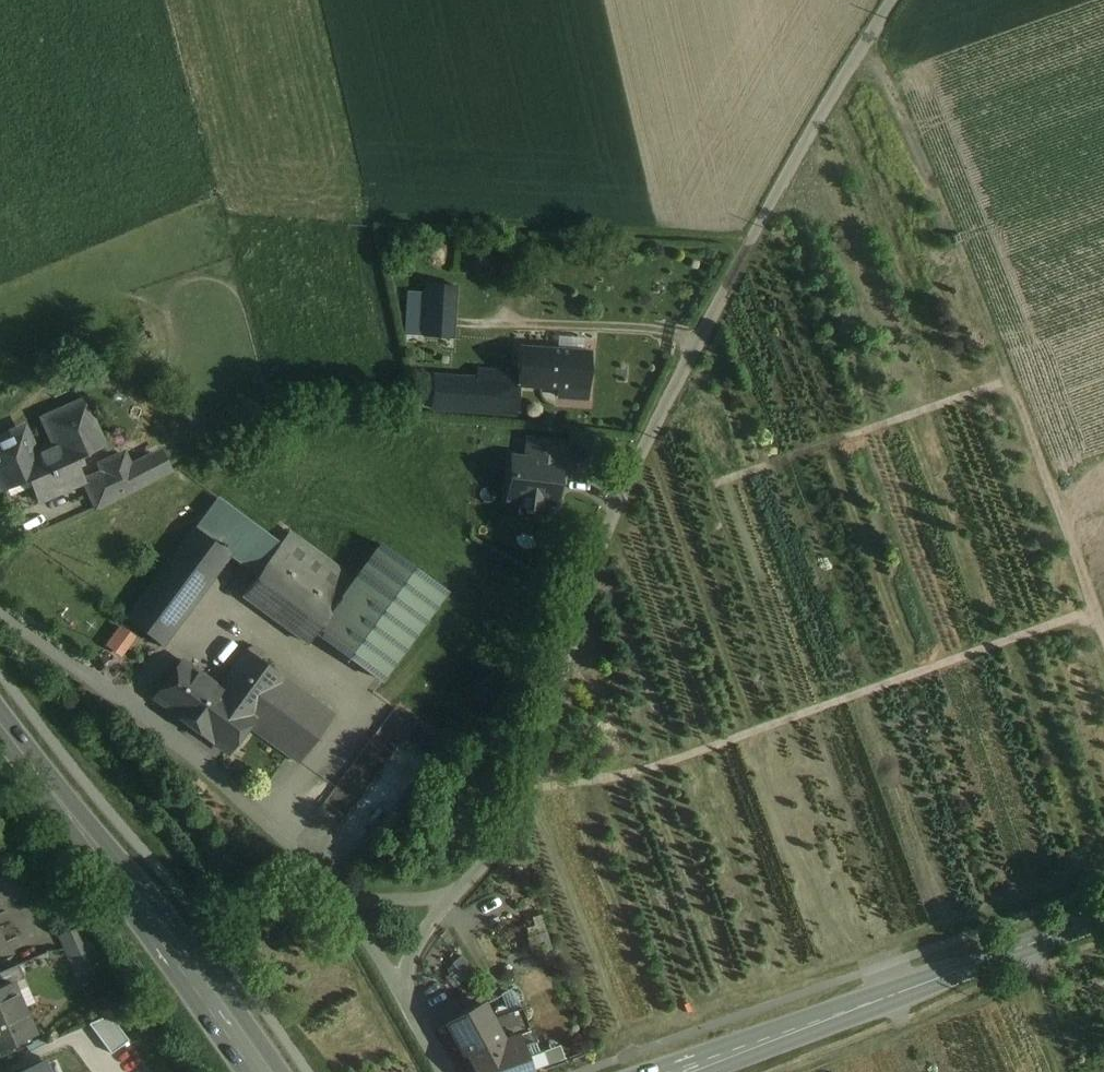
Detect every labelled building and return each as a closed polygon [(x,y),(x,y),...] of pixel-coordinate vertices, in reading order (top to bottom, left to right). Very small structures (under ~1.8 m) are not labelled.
[(453,285),(425,284),(422,336),(450,338),(453,285)] [(422,336),(421,335),(404,339),(411,368),(428,364),(422,336)] [(588,351),(517,347),(516,373),(515,385),(516,385),(567,389),(566,397),(585,399),(588,351)] [(475,378),(431,375),(429,408),(514,414),(516,385),(515,385),(516,373),(475,370),(475,378)] [(0,434),(0,493),(29,480),(40,504),(81,485),(87,482),(77,460),(109,446),(87,396),(39,417),(50,442),(37,448),(26,423),(0,434)] [(527,463),(514,462),(510,501),(560,506),(565,446),(529,442),(527,463)] [(125,450),(99,463),(104,474),(87,482),(81,485),(94,510),(173,471),(161,447),(131,461),(125,450)] [(250,525),(215,499),(193,528),(228,554),(246,530),(250,525)] [(193,528),(125,619),(160,645),(228,554),(193,528)] [(274,550),(246,530),(228,554),(256,574),(274,550)] [(353,580),(287,532),(277,547),(342,594),(353,580)] [(342,594),(314,633),(380,680),(444,592),(379,545),(353,580),(342,594)] [(342,594),(277,547),(274,550),(256,574),(241,595),(307,643),(314,633),(342,594)] [(119,628),(106,645),(119,654),(131,636),(119,628)] [(245,652),(218,688),(181,661),(154,698),(227,752),(248,724),(281,679),(245,652)] [(330,715),(281,679),(248,724),(297,760),(330,715)] [(428,738),(395,715),(343,788),(376,812),(428,738)] [(0,875),(0,894),(4,903),(27,892),(16,868),(0,875)] [(89,923),(62,931),(77,977),(104,968),(89,923)] [(0,972),(0,988),(12,983),(12,985),(24,980),(17,964),(0,972)] [(34,1034),(12,985),(12,983),(0,988),(0,1049),(34,1034)] [(447,1023),(464,1054),(465,1053),(475,1071),(530,1071),(521,1047),(517,1035),(501,1041),(489,1019),(481,1004),(447,1023)] [(519,1008),(506,1013),(504,1008),(500,1006),(495,1008),(493,1012),(495,1017),(489,1019),(501,1041),(517,1035),(528,1031),(519,1008)] [(111,1053),(128,1040),(109,1015),(89,1024),(111,1053)] [(538,1052),(534,1043),(521,1047),(530,1071),(546,1065),(541,1051),(538,1052)] [(19,1071),(48,1071),(43,1061),(19,1071)]
